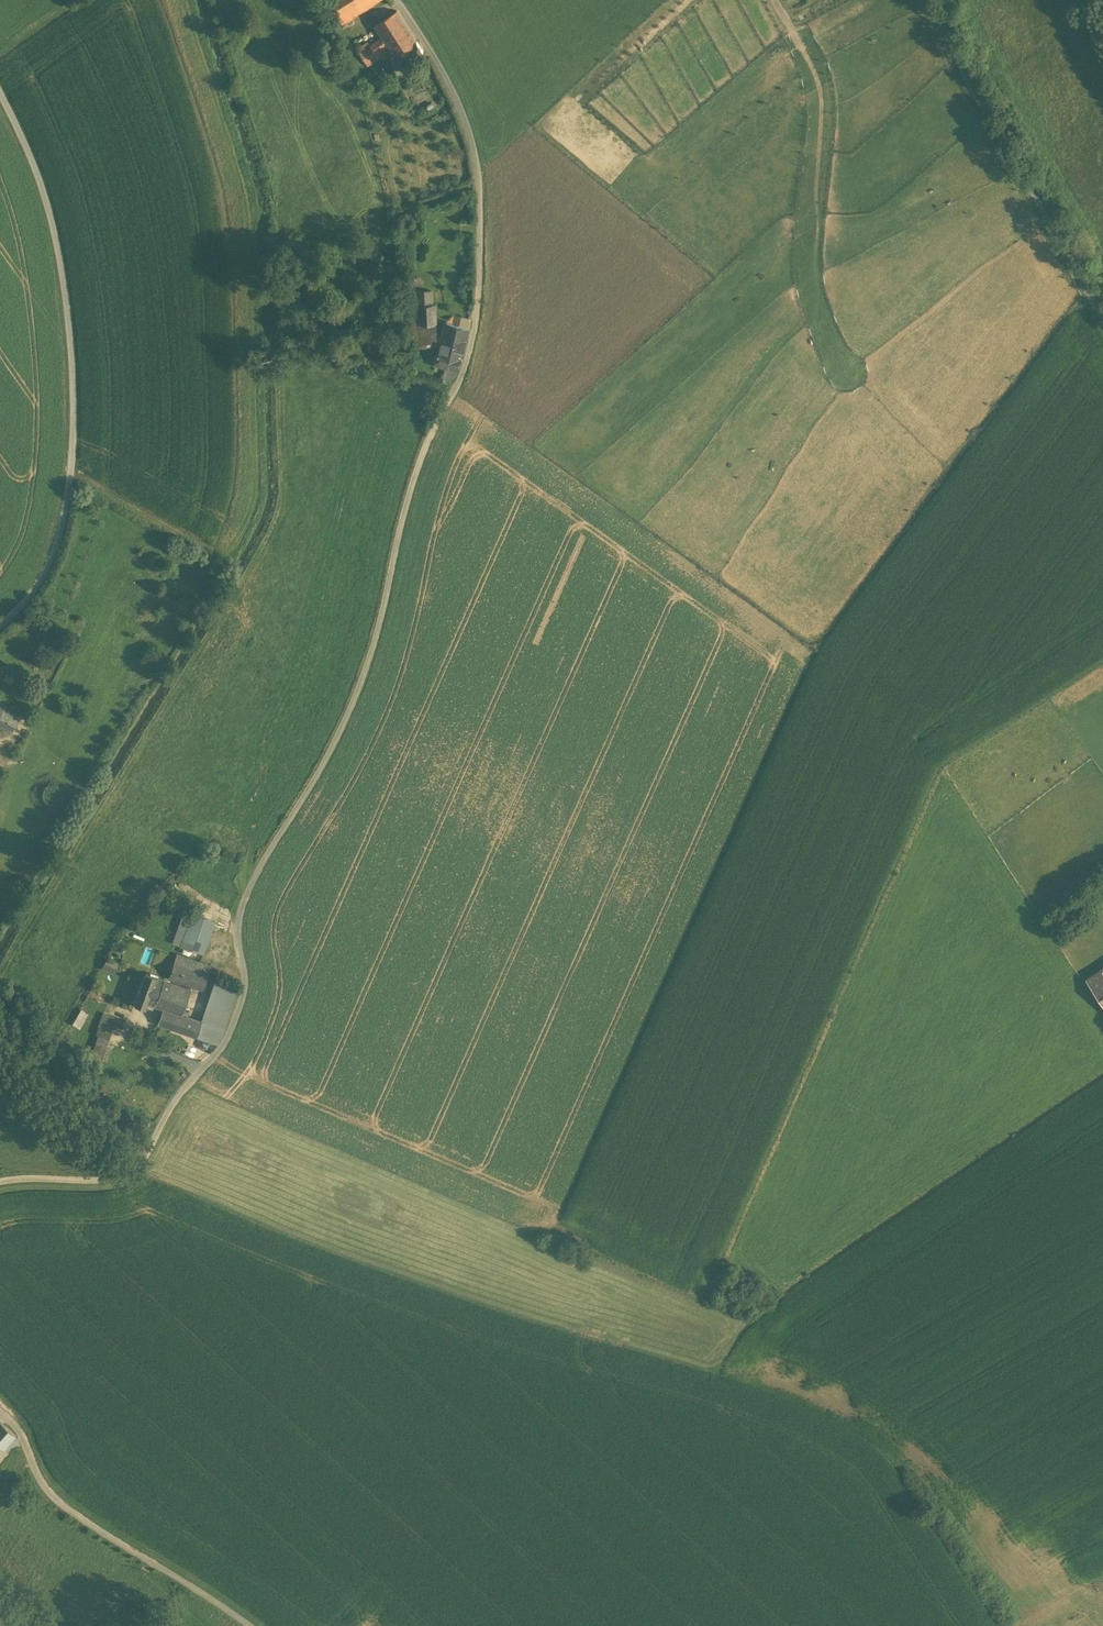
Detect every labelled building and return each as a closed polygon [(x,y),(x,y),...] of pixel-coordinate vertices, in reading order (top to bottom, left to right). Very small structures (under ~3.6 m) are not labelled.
[(337,13),(343,22),(377,0),(329,0),(337,13)] [(394,12),(375,24),(385,39),(408,25),(400,14),(398,10),(394,12)] [(408,25),(385,39),(395,55),(392,57),(398,67),(424,50),(408,25)] [(412,323),(438,323),(437,288),(411,289),(412,323)] [(470,328),(447,322),(440,352),(462,357),(470,328)] [(462,357),(440,352),(437,363),(460,369),(462,357)] [(0,708),(0,724),(11,731),(18,719),(0,708)] [(214,922),(193,913),(181,944),(203,952),(214,922)] [(169,977),(206,989),(214,964),(178,952),(169,977)] [(116,972),(121,961),(109,956),(104,967),(116,972)] [(1085,978),(1088,982),(1102,1004),(1102,966),(1085,978)] [(191,988),(156,975),(146,1002),(163,1008),(157,1022),(196,1036),(201,1021),(181,1014),(191,988)] [(201,1021),(196,1036),(218,1043),(238,986),(216,978),(201,1021)] [(82,1026),(87,1010),(80,1008),(74,1023),(82,1026)] [(116,1027),(117,1014),(102,1013),(101,1026),(116,1027)] [(17,1433),(0,1417),(0,1453),(17,1433)]
